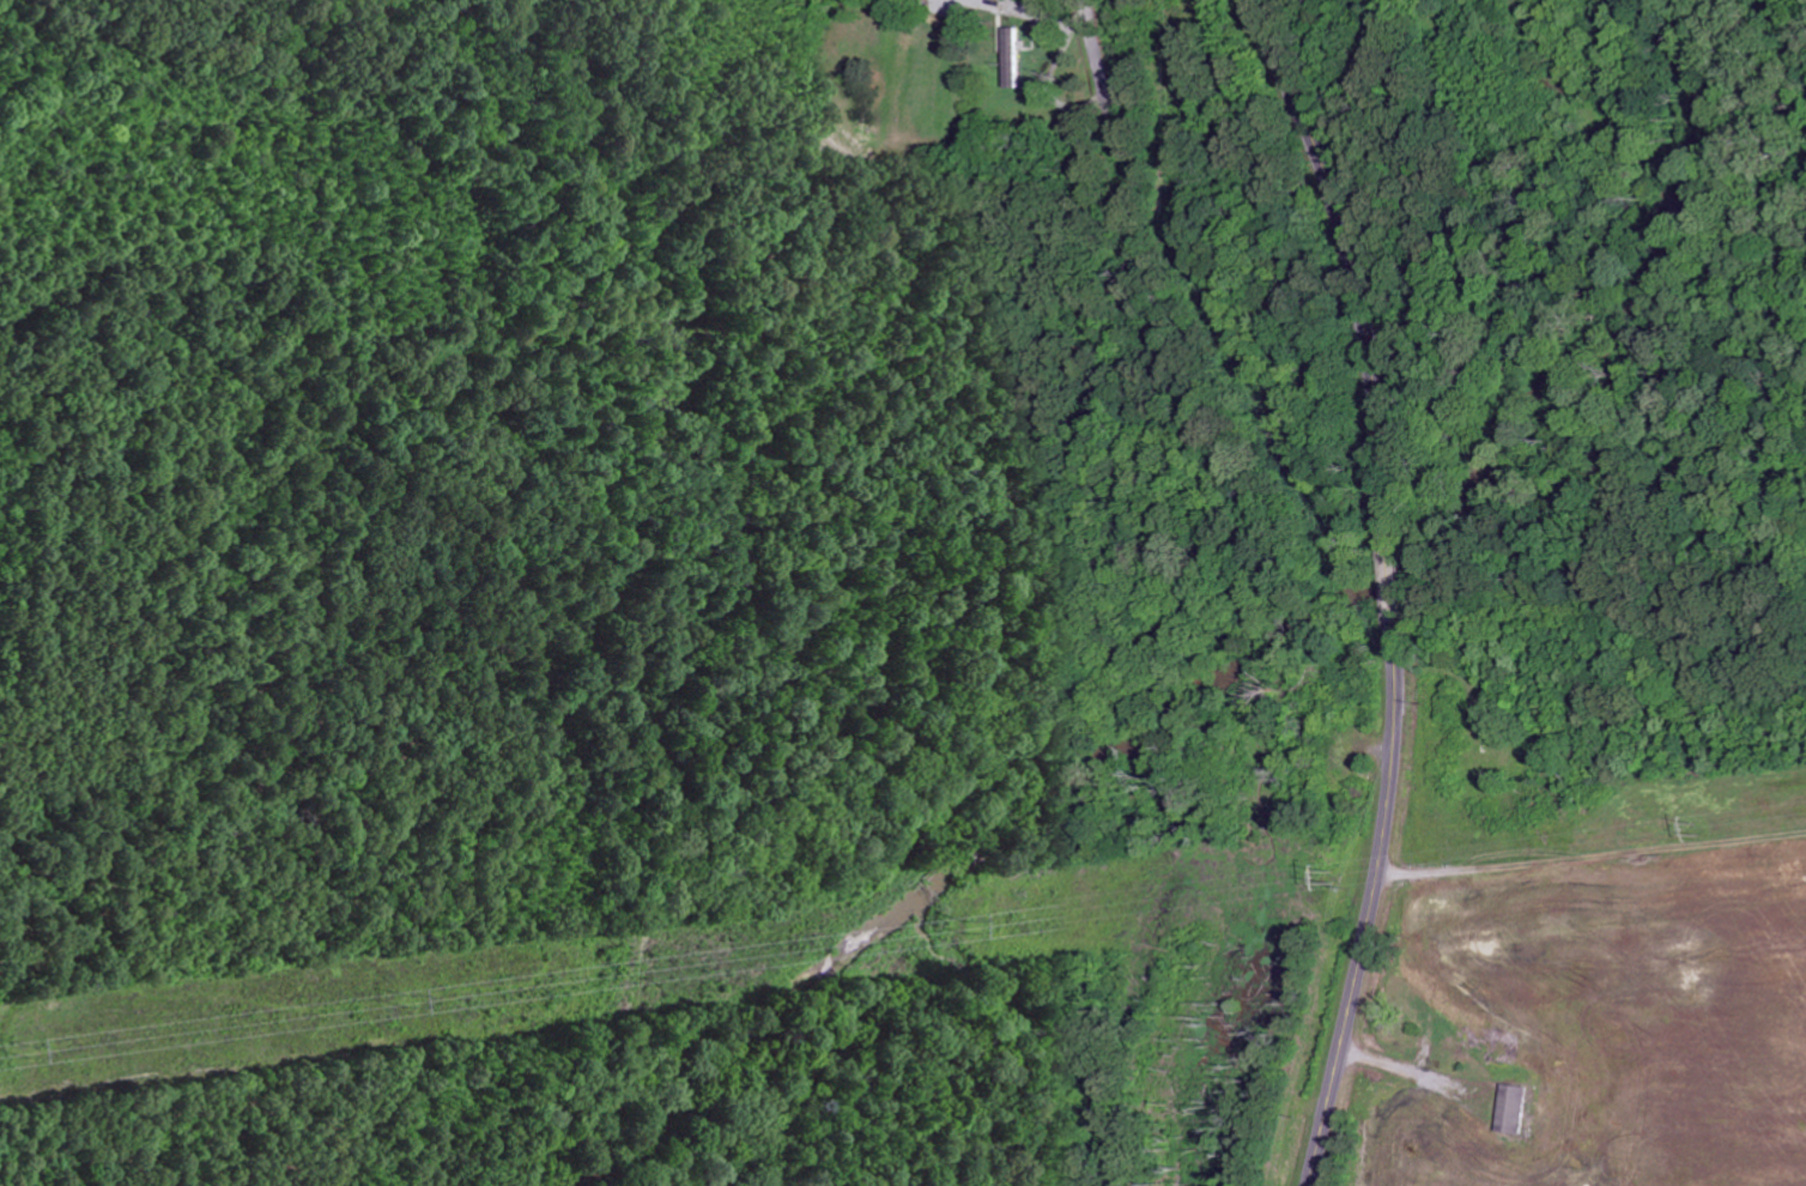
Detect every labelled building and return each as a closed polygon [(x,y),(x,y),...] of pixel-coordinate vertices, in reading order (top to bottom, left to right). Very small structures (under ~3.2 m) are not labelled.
[(1010,87),(1023,87),(1021,28),(1009,29),(1010,87)] [(1530,1086),(1505,1084),(1501,1131),(1526,1133),(1530,1086)]
